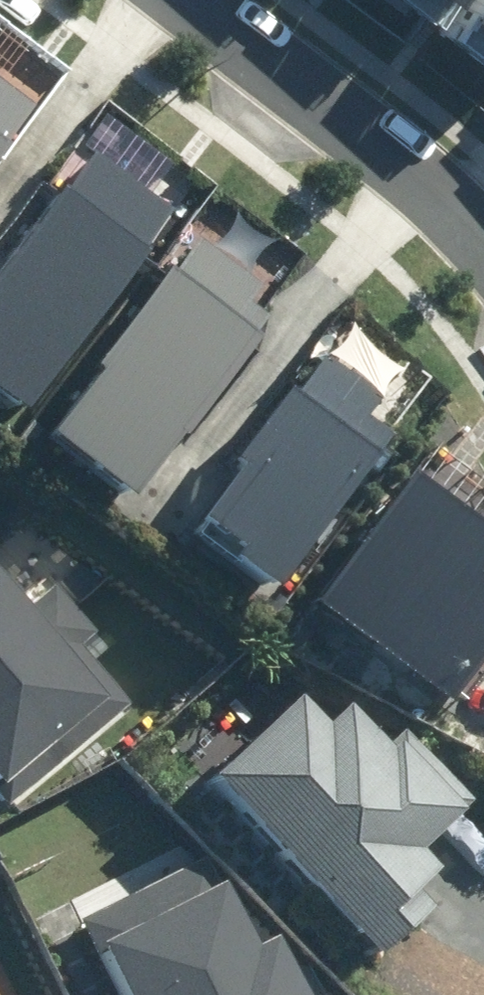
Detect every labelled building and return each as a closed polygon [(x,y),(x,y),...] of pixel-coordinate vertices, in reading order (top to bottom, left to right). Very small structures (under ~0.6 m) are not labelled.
[(434,26),(456,0),(402,0),(434,26)] [(447,33),(483,64),(483,0),(474,0),(447,33)] [(39,105),(0,75),(0,155),(39,105)] [(0,273),(0,386),(30,409),(184,211),(100,145),(0,273)] [(209,230),(55,429),(139,494),(278,316),(255,298),(271,277),(209,230)] [(203,524),(285,584),(395,433),(367,413),(382,393),(330,356),(306,389),(294,380),(239,456),(248,462),(203,524)] [(419,473),(310,608),(436,710),(483,651),(483,578),(482,576),(483,573),(483,526),(419,473)] [(124,710),(84,654),(96,646),(49,580),(15,605),(0,584),(0,800),(124,710)] [(293,701),(205,779),(373,969),(454,898),(413,852),(469,803),(409,734),(386,754),(346,708),(319,732),(293,701)] [(72,927),(109,994),(296,994),(267,941),(253,948),(221,887),(181,909),(147,888),(72,927)]
